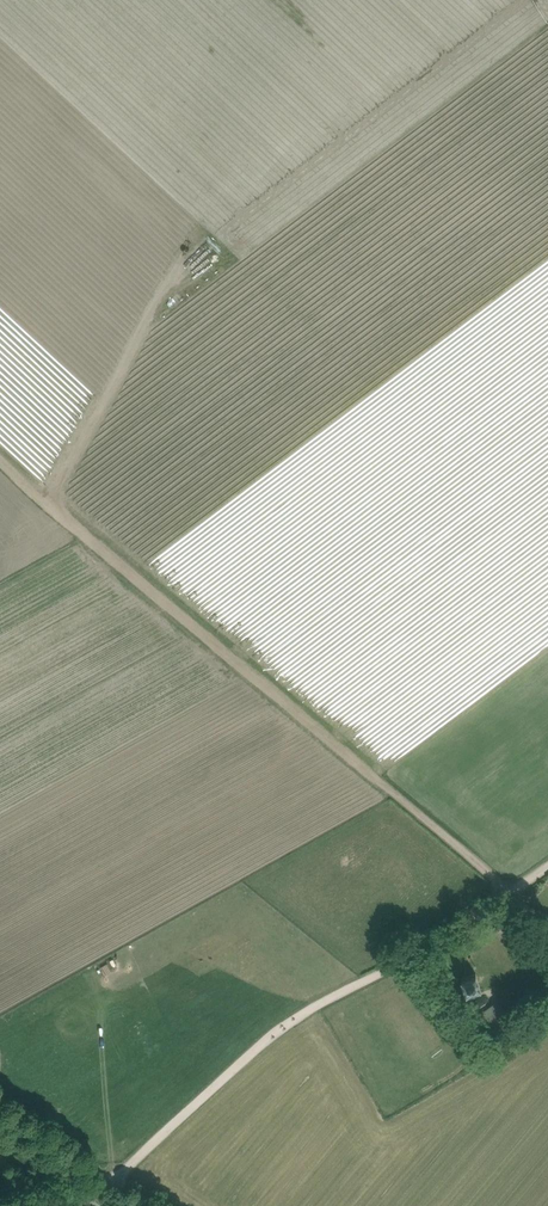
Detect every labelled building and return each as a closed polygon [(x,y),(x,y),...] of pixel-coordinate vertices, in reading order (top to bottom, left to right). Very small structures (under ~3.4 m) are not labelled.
[(480,989),(475,973),(461,978),(466,993),(480,989)] [(516,1028),(498,1003),(471,1022),(489,1047),(516,1028)]
